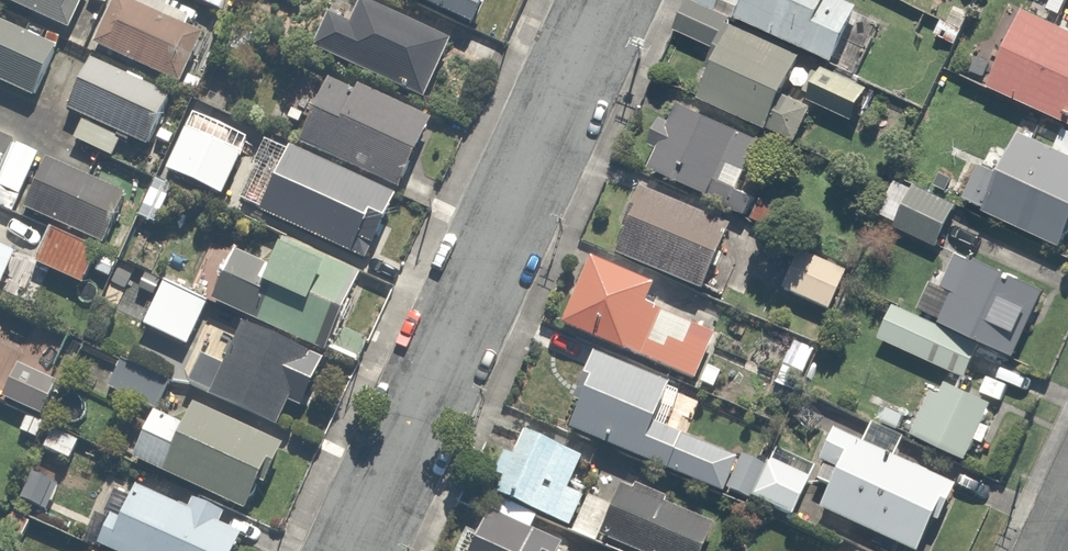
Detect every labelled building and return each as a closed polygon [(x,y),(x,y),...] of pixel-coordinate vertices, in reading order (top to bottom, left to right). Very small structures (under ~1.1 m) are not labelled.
[(60,31),(74,0),(0,0),(0,3),(60,31)] [(192,20),(170,9),(175,0),(115,0),(92,47),(182,90),(195,63),(192,20)] [(224,15),(231,0),(192,0),(224,15)] [(306,47),(423,98),(450,35),(371,0),(358,0),(349,21),(323,9),(306,47)] [(473,23),(482,0),(415,0),(473,23)] [(771,134),(793,143),(807,106),(805,105),(785,97),(804,50),(837,63),(861,4),(851,0),(688,0),(674,34),(714,50),(692,103),(771,134)] [(1067,128),(1067,32),(1024,11),(986,89),(1063,126),(1067,128)] [(28,102),(53,49),(0,24),(0,89),(28,102)] [(230,24),(220,46),(242,56),(252,35),(230,24)] [(805,105),(807,106),(851,123),(868,80),(836,67),(823,62),(805,105)] [(82,121),(72,140),(111,159),(120,140),(147,153),(171,102),(90,64),(67,114),(82,121)] [(296,151),(393,193),(426,117),(329,75),(296,151)] [(237,122),(194,103),(175,148),(218,167),(237,122)] [(771,134),(692,103),(683,127),(658,117),(645,150),(657,155),(649,175),(716,202),(722,187),(746,196),(771,134)] [(1063,126),(1053,147),(1022,133),(1004,171),(983,161),(962,203),(1060,250),(1067,232),(1067,128),(1063,126)] [(14,146),(0,140),(0,176),(14,146)] [(393,193),(296,151),(290,149),(261,216),(367,262),(397,195),(393,193)] [(39,160),(16,209),(98,246),(121,197),(39,160)] [(951,204),(893,179),(876,219),(933,244),(951,204)] [(639,191),(614,260),(708,295),(733,226),(639,191)] [(46,229),(29,263),(80,288),(97,253),(46,229)] [(235,251),(211,302),(322,354),(358,276),(282,241),(270,268),(235,251)] [(896,305),(880,337),(964,377),(978,347),(1011,363),(1049,284),(962,242),(941,285),(928,279),(912,313),(896,305)] [(17,256),(0,247),(0,290),(17,256)] [(798,248),(777,292),(825,316),(846,271),(798,248)] [(588,262),(560,324),(694,383),(721,320),(588,262)] [(162,282),(142,326),(186,346),(206,302),(162,282)] [(208,358),(193,388),(271,427),(288,393),(307,403),(326,365),(243,324),(222,365),(208,358)] [(817,350),(793,339),(773,384),(797,395),(817,350)] [(585,388),(566,437),(722,498),(741,452),(659,420),(672,387),(590,355),(578,385),(585,388)] [(0,389),(0,395),(41,418),(58,387),(14,363),(0,389)] [(970,468),(999,408),(939,380),(910,440),(970,468)] [(154,416),(130,464),(243,519),(278,447),(191,405),(180,428),(154,416)] [(508,503),(540,516),(568,528),(582,493),(573,490),(588,452),(521,425),(510,453),(500,449),(490,475),(499,479),(492,496),(508,503)] [(814,510),(898,550),(918,550),(952,482),(894,454),(901,440),(870,425),(862,441),(834,428),(816,464),(833,473),(814,510)] [(811,475),(770,458),(752,501),(793,518),(811,475)] [(95,546),(105,550),(236,550),(243,537),(220,526),(224,518),(181,497),(177,505),(135,484),(118,519),(110,515),(95,546)] [(616,487),(597,532),(640,550),(704,550),(713,529),(616,487)] [(508,503),(501,520),(485,514),(470,550),(559,550),(561,545),(533,533),(540,516),(508,503)]
